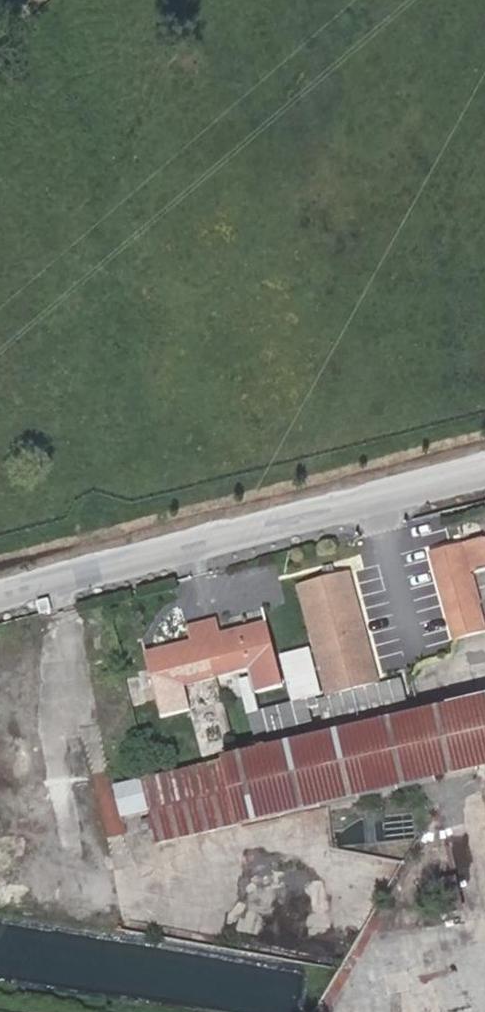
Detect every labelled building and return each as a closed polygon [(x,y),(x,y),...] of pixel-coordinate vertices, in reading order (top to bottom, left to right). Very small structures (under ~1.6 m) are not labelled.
[(461,638),(484,631),(484,623),(473,576),(484,574),(484,538),(436,551),(461,638)] [(352,555),(304,567),(330,674),(380,663),(352,555)] [(183,669),(255,653),(261,673),(284,668),(267,603),(221,613),(218,602),(187,608),(189,622),(148,633),(151,649),(152,650),(161,686),(163,697),(188,691),(183,669)] [(152,650),(151,649),(129,654),(139,692),(161,686),(152,650)] [(237,807),(484,751),(484,680),(222,741),(223,746),(237,807)] [(171,699),(145,705),(152,738),(180,733),(171,699)] [(157,825),(237,807),(223,746),(114,770),(120,797),(149,792),(157,825)]
